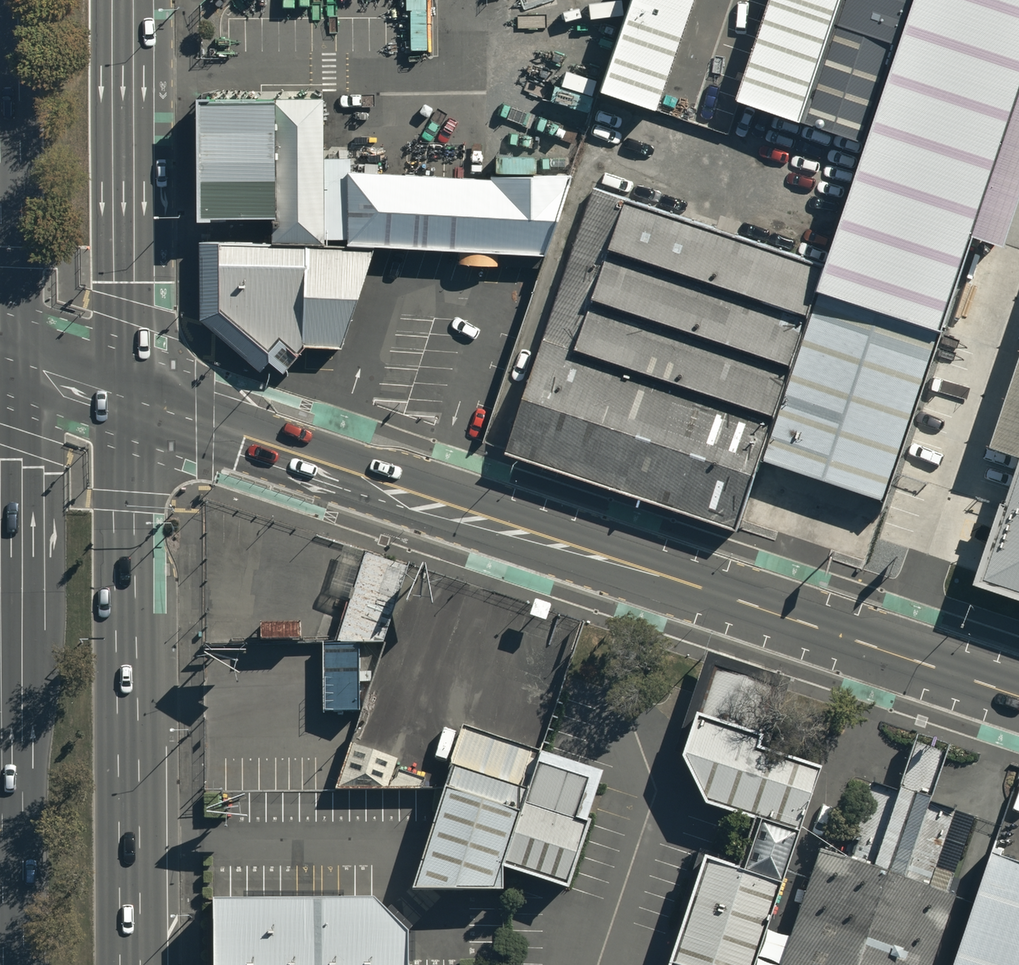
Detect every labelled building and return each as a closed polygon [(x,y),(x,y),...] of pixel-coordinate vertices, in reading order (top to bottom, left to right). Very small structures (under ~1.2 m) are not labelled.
[(836,27),(758,0),(633,0),(600,92),(731,138),(742,107),(865,150),(918,0),(845,0),(836,27)] [(898,79),(1009,117),(1018,87),(1018,0),(924,0),(898,79)] [(1007,121),(898,84),(881,133),(990,170),(1007,121)] [(319,102),(198,103),(199,211),(271,211),(271,241),(320,241),(319,102)] [(568,172),(347,163),(344,241),(543,249),(568,172)] [(982,208),(863,167),(848,213),(967,253),(982,208)] [(825,267),(592,190),(504,454),(737,531),(825,267)] [(894,232),(848,217),(829,272),(876,287),(894,232)] [(365,248),(201,245),(201,319),(258,371),(299,344),(335,344),(365,248)] [(944,336),(822,295),(765,462),(887,503),(944,336)] [(983,589),(1018,601),(1018,479),(983,589)] [(407,571),(364,556),(335,646),(383,646),(407,571)] [(358,647),(323,647),(324,715),(359,715),(358,647)] [(759,745),(696,724),(681,762),(706,806),(797,836),(817,779),(755,757),(759,745)] [(521,819),(543,757),(463,730),(452,766),(452,771),(445,794),(521,819)] [(603,777),(543,757),(521,819),(503,872),(569,895),(593,827),(587,825),(603,777)] [(445,794),(412,894),(502,893),(503,872),(521,819),(445,794)] [(672,964),(753,964),(777,895),(795,840),(758,828),(742,877),(704,865),(672,964)] [(820,859),(783,964),(933,964),(954,905),(820,859)] [(989,864),(957,964),(1018,964),(1018,874),(989,864)] [(217,899),(217,964),(411,964),(411,932),(375,897),(217,899)]
